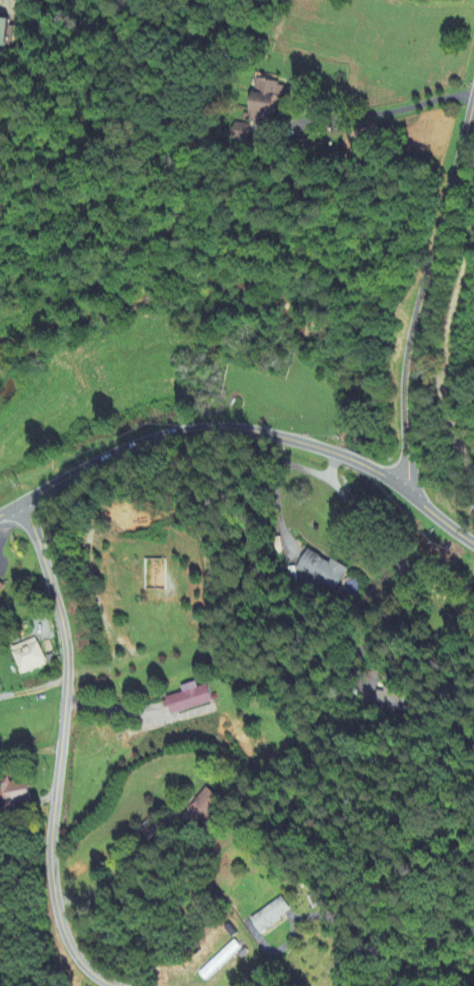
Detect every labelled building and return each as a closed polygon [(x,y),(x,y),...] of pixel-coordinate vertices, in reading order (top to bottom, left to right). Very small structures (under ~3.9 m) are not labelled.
[(13,47),(15,21),(0,20),(0,46),(13,47)] [(275,129),(285,86),(261,80),(252,124),(275,129)] [(352,162),(368,163),(368,151),(353,150),(352,162)] [(294,569),(310,578),(310,579),(335,593),(349,570),(333,560),(330,564),(306,549),(294,569)] [(147,589),(166,590),(166,561),(148,561),(147,589)] [(13,649),(23,675),(48,666),(37,640),(13,649)] [(200,689),(198,683),(183,688),(186,694),(167,700),(172,717),(216,703),(210,686),(200,689)] [(378,692),(375,710),(403,715),(406,697),(396,695),(397,690),(386,688),(385,694),(378,692)] [(184,817),(198,829),(223,801),(209,789),(184,817)] [(252,918),(262,935),(285,923),(282,917),(293,911),(286,899),(252,918)] [(244,948),(238,942),(202,976),(208,983),(244,948)]
